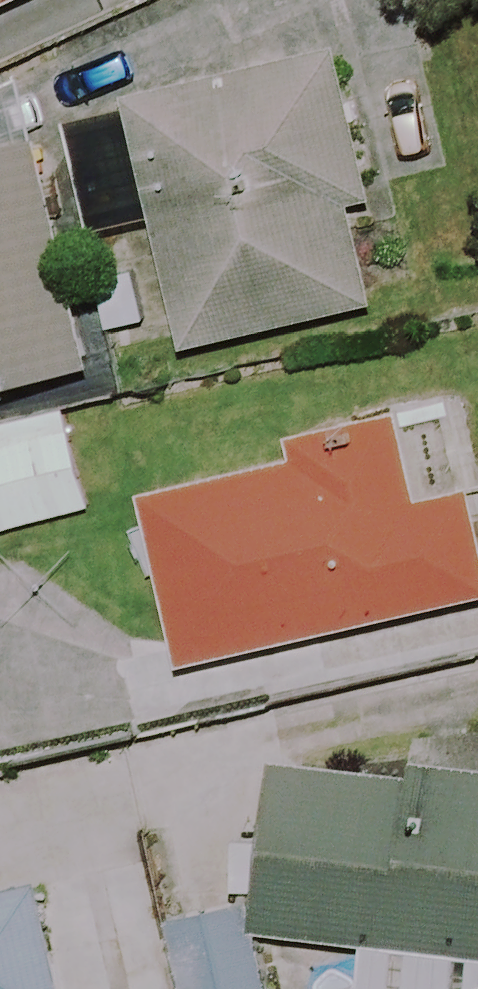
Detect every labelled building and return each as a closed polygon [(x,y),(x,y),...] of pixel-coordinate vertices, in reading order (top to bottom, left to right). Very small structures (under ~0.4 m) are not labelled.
[(18,0),(0,0),(0,8),(18,0)] [(371,201),(336,47),(119,97),(122,110),(61,124),(86,235),(146,221),(177,352),(373,307),(349,206),(371,201)] [(88,370),(34,147),(33,147),(17,79),(0,87),(0,391),(88,370)] [(61,412),(0,427),(0,530),(84,510),(61,412)] [(396,414),(284,440),(288,460),(135,495),(174,669),(477,600),(477,544),(466,491),(416,502),(396,414)] [(410,762),(408,778),(267,762),(247,936),(359,950),(356,988),(477,988),(477,770),(410,762)] [(34,885),(0,893),(0,988),(59,988),(34,885)] [(246,906),(164,921),(177,988),(262,988),(246,906)]
